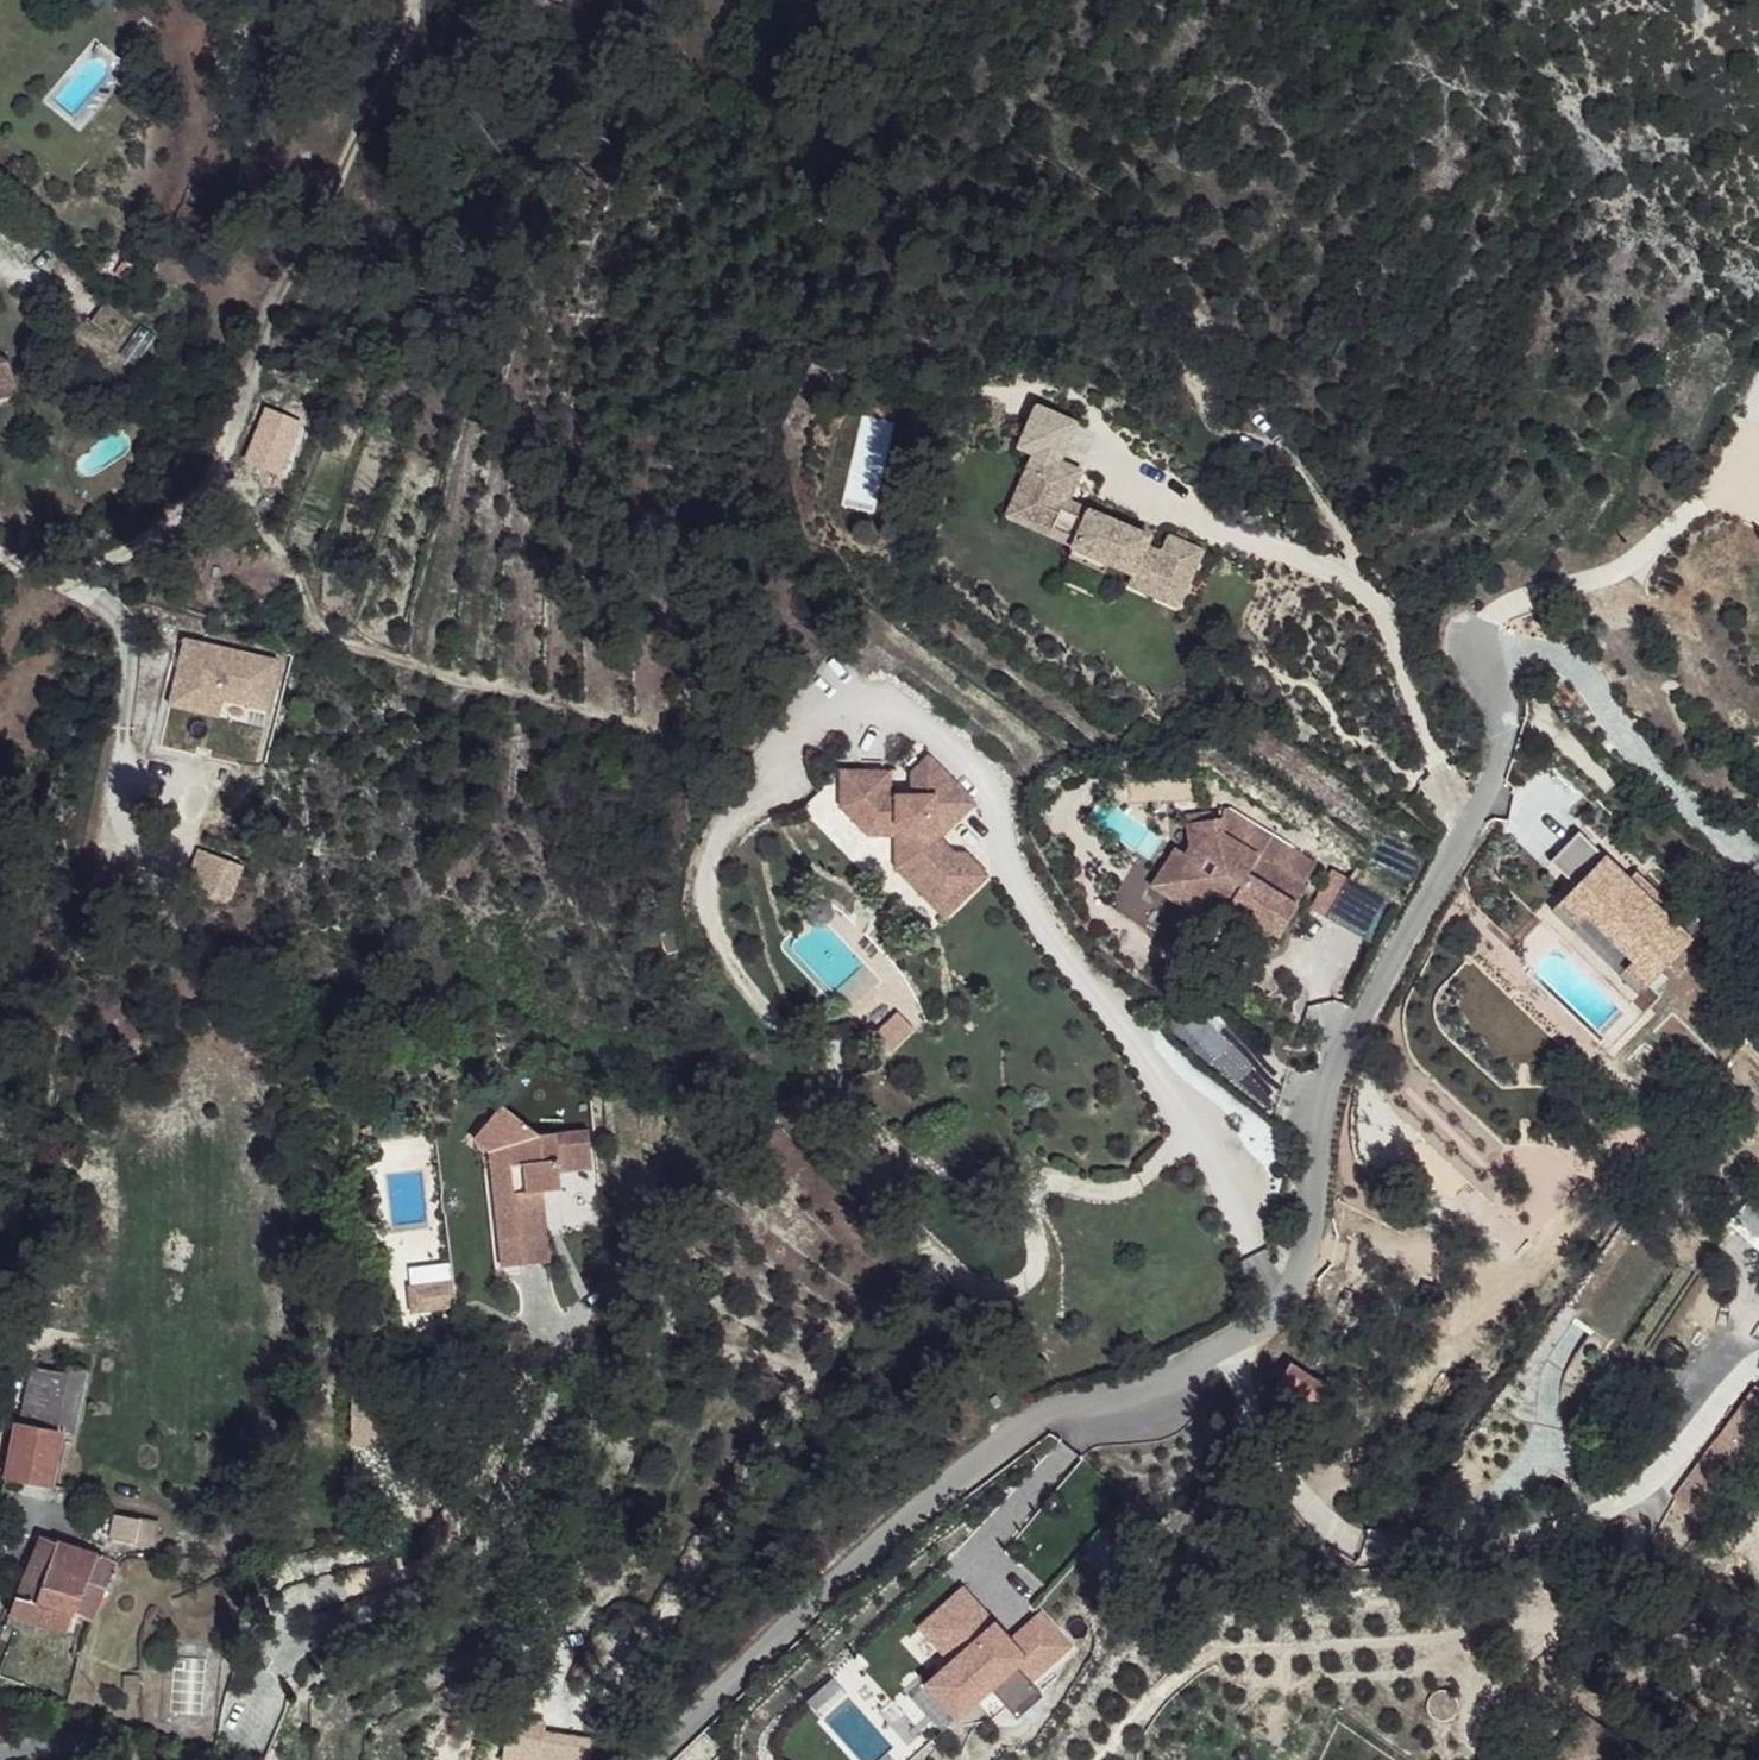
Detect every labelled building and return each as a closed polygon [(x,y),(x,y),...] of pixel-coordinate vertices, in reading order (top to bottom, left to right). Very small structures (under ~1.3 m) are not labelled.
[(19,387),(12,362),(0,358),(0,394),(19,387)] [(0,394),(0,401),(21,394),(19,387),(0,394)] [(1059,425),(1021,408),(1003,448),(1018,455),(991,517),(1057,546),(1051,558),(1086,574),(1092,563),(1116,574),(1112,585),(1160,606),(1184,552),(1154,539),(1147,556),(1129,548),(1133,538),(1051,502),(1063,473),(1042,463),(1059,425)] [(262,726),(281,656),(185,631),(166,700),(262,726)] [(937,899),(962,874),(947,859),(934,858),(919,842),(927,835),(955,808),(910,761),(893,777),(893,799),(877,800),(870,793),(870,776),(822,775),(822,811),(850,839),(878,839),(878,873),(882,877),(903,899),(920,883),(937,899)] [(1208,819),(1183,822),(1184,832),(1209,827),(1208,819)] [(1223,825),(1213,827),(1220,839),(1301,888),(1314,867),(1272,842),(1223,825)] [(1183,853),(1178,861),(1187,866),(1172,889),(1206,910),(1210,903),(1276,943),(1295,910),(1294,909),(1305,891),(1301,888),(1220,839),(1213,827),(1184,832),(1183,853)] [(919,842),(931,840),(937,833),(927,835),(919,842)] [(1623,886),(1574,839),(1546,868),(1571,892),(1553,910),(1573,930),(1581,921),(1629,967),(1621,975),(1641,994),(1690,943),(1653,907),(1649,911),(1623,886)] [(198,849),(188,884),(234,897),(243,861),(198,849)] [(1178,861),(1168,855),(1144,894),(1196,926),(1206,910),(1172,889),(1187,866),(1178,861)] [(939,924),(982,882),(962,874),(937,899),(920,883),(903,899),(939,924)] [(1629,879),(1623,886),(1649,911),(1653,907),(1655,904),(1629,879)] [(1573,930),(1553,910),(1547,917),(1566,937),(1573,930)] [(1641,994),(1621,975),(1613,984),(1632,1003),(1641,994)] [(480,1109),(462,1128),(450,1144),(468,1183),(475,1218),(481,1273),(529,1267),(525,1240),(518,1242),(513,1200),(520,1199),(539,1195),(538,1178),(572,1174),(565,1134),(517,1141),(480,1109)] [(520,1199),(513,1200),(518,1242),(525,1240),(520,1199)] [(455,1282),(408,1287),(413,1311),(459,1306),(455,1282)] [(19,1424),(7,1479),(55,1488),(66,1435),(77,1436),(89,1372),(70,1370),(70,1374),(36,1367),(24,1423),(19,1424)] [(1285,1369),(1274,1394),(1316,1419),(1328,1394),(1285,1369)] [(1722,1483),(1700,1466),(1676,1499),(1698,1517),(1722,1483)] [(142,1519),(118,1514),(113,1538),(138,1543),(142,1519)] [(161,1523),(142,1519),(138,1543),(157,1547),(161,1523)] [(44,1537),(13,1614),(72,1633),(75,1616),(95,1622),(107,1590),(110,1591),(120,1566),(99,1556),(44,1537)] [(1039,1686),(1077,1646),(1043,1615),(1015,1645),(962,1597),(927,1635),(962,1667),(948,1682),(981,1712),(997,1694),(1027,1721),(1050,1696),(1039,1686)] [(981,1712),(948,1682),(935,1697),(967,1727),(981,1712)] [(1448,1699),(1445,1699),(1442,1700),(1439,1702),(1438,1704),(1437,1708),(1438,1711),(1440,1713),(1442,1715),(1445,1716),(1448,1715),(1451,1714),(1453,1712),(1454,1709),(1454,1706),(1453,1703),(1450,1701),(1448,1699)]
